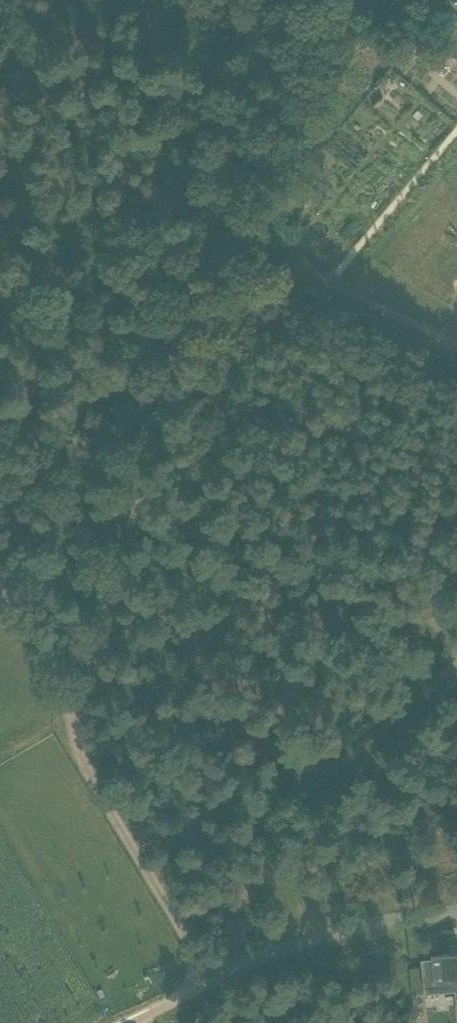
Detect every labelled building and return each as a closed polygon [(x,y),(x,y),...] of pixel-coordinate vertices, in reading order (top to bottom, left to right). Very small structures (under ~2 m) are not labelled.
[(432,958),(421,959),(425,994),(455,990),(454,987),(456,987),(456,955),(432,958)]
